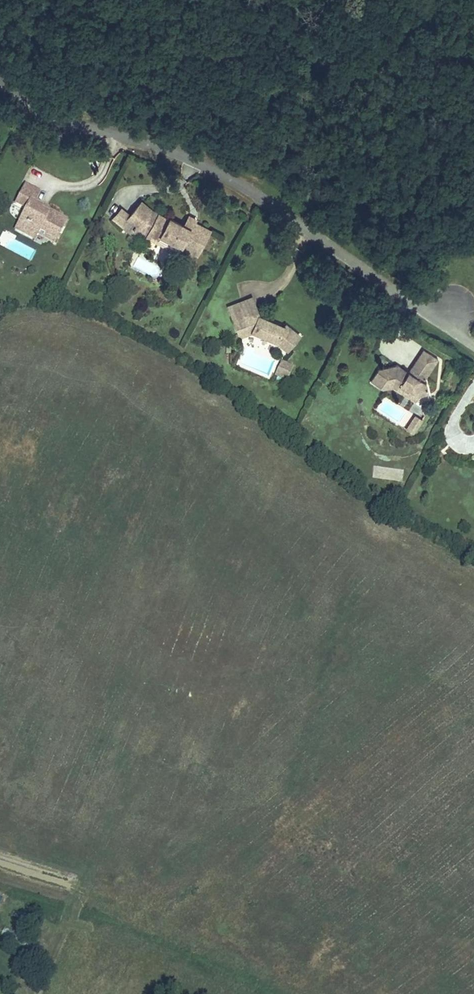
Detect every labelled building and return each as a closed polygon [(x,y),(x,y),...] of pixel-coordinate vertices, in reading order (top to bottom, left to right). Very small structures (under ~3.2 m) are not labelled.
[(31,173),(21,192),(30,197),(25,207),(35,211),(31,219),(40,224),(41,222),(44,218),(50,221),(50,227),(59,231),(71,208),(52,198),(38,191),(40,187),(44,180),(31,173)] [(38,191),(52,198),(54,194),(40,187),(38,191)] [(152,205),(139,193),(121,213),(128,219),(135,225),(152,205)] [(162,211),(152,205),(135,225),(150,235),(162,211)] [(35,211),(25,207),(20,217),(39,227),(40,224),(31,219),(35,211)] [(186,223),(162,211),(150,235),(147,240),(158,245),(162,237),(185,248),(189,239),(202,245),(212,225),(190,215),(186,223)] [(123,225),(128,219),(121,213),(117,218),(123,225)] [(41,222),(50,227),(50,221),(44,218),(41,222)] [(185,248),(162,237),(158,245),(181,256),(184,249),(185,248)] [(197,256),(202,245),(189,239),(185,248),(184,249),(197,256)] [(253,297),(244,300),(250,314),(253,313),(255,317),(261,315),(253,297)] [(244,300),(229,306),(241,333),(255,327),(276,337),(289,348),(299,336),(286,325),(285,326),(261,315),(255,317),(253,313),(250,314),(244,300)] [(426,345),(423,352),(439,361),(442,354),(426,345)] [(400,361),(384,365),(375,380),(387,387),(395,384),(404,380),(421,390),(422,390),(427,392),(433,390),(430,376),(439,361),(423,352),(413,368),(400,361)] [(283,365),(278,376),(287,380),(292,369),(283,365)] [(421,390),(404,380),(395,384),(417,396),(421,390)] [(405,430),(414,435),(423,420),(415,415),(405,430)]
